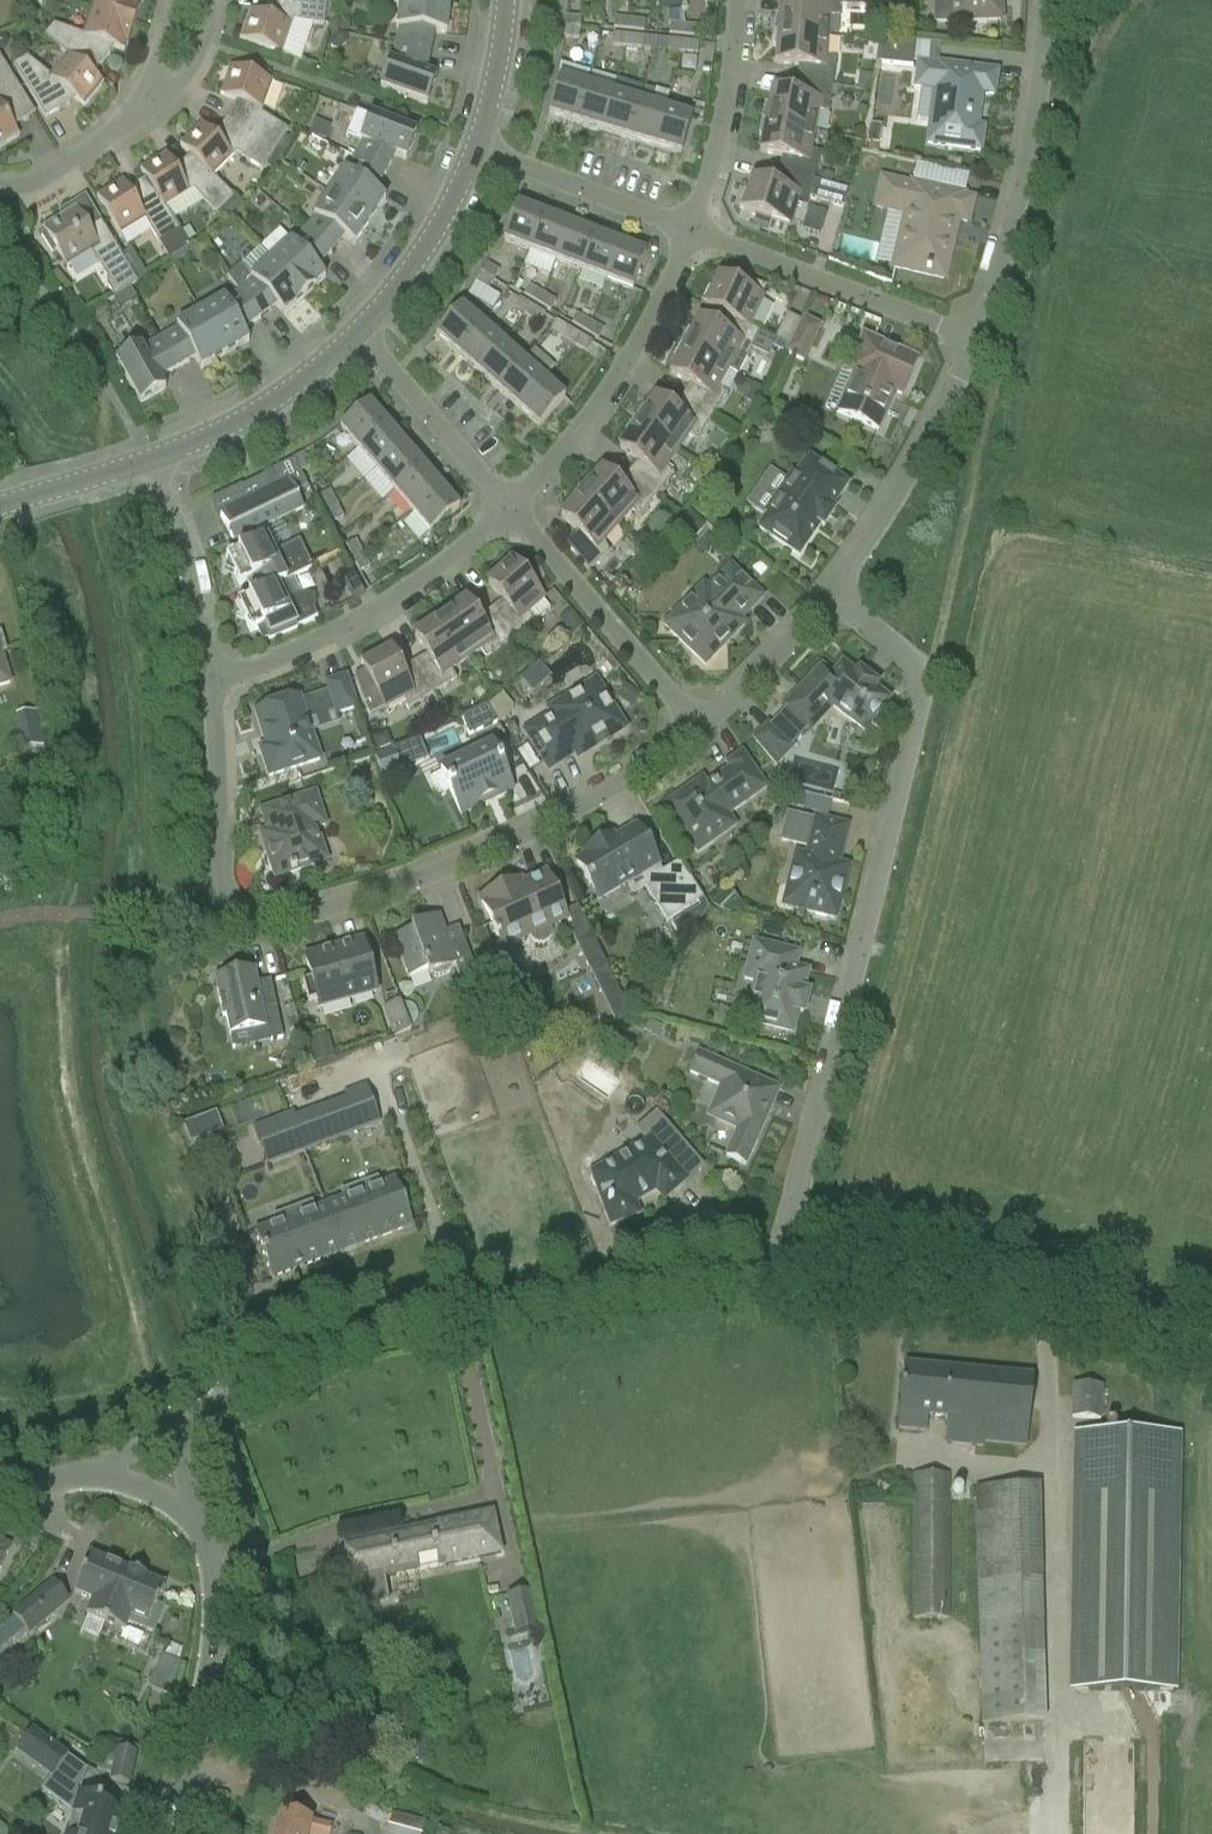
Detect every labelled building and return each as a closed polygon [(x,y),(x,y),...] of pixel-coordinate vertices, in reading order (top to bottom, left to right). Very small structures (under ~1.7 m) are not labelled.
[(90,10),(133,25),(142,0),(93,0),(90,10)] [(326,4),(293,0),(267,0),(265,18),(248,12),(238,41),(281,56),(293,24),(324,27),(326,4)] [(399,3),(448,9),(449,0),(399,0),(399,3)] [(874,0),(802,0),(802,6),(780,4),(779,20),(775,20),(774,34),(825,38),(827,19),(839,19),(839,8),(874,9),(874,0)] [(952,0),(934,1),(934,24),(1001,22),(1000,0),(952,0)] [(445,36),(448,9),(399,3),(396,30),(398,31),(394,48),(428,55),(433,35),(445,36)] [(124,53),(133,25),(90,10),(81,36),(52,26),(43,37),(102,85),(103,85),(92,76),(114,49),(124,53)] [(565,18),(564,29),(579,30),(580,20),(565,18)] [(337,34),(349,34),(349,20),(336,21),(337,34)] [(628,33),(629,21),(614,20),(613,31),(628,33)] [(643,34),(644,23),(629,21),(628,33),(643,34)] [(683,38),(684,27),(669,25),(668,37),(683,38)] [(698,40),(699,28),(684,27),(683,38),(698,40)] [(578,40),(579,30),(564,29),(562,39),(578,40)] [(832,88),(836,60),(824,58),(825,38),(774,34),(773,49),(776,49),(775,65),(797,67),(795,82),(832,88)] [(625,50),(627,37),(612,36),(611,48),(625,50)] [(102,85),(43,37),(43,38),(66,57),(49,77),(26,58),(12,66),(44,120),(75,101),(84,108),(102,85)] [(641,51),(643,39),(627,37),(625,50),(641,51)] [(912,69),(914,42),(879,38),(875,65),(912,69)] [(681,55),(682,43),(668,42),(667,54),(681,55)] [(697,56),(698,45),(682,43),(681,55),(697,56)] [(424,76),(428,55),(394,48),(391,64),(388,63),(379,90),(426,106),(435,80),(424,76)] [(19,138),(13,129),(11,126),(18,122),(15,117),(29,108),(0,60),(0,149),(19,138)] [(937,68),(917,66),(914,88),(934,91),(926,145),(979,152),(982,130),(976,129),(980,95),(993,96),(996,74),(937,66),(937,68)] [(275,152),(287,132),(261,115),(272,83),(228,68),(218,96),(236,103),(225,120),(275,152)] [(870,92),(873,77),(858,75),(856,90),(870,92)] [(574,124),(585,88),(558,80),(547,116),(574,124)] [(828,115),(832,88),(795,82),(793,98),(771,94),(768,109),(764,109),(762,123),(812,133),(816,114),(828,115)] [(601,132),(611,95),(585,88),(574,124),(601,132)] [(653,148),(664,111),(650,107),(654,93),(642,90),(638,103),(627,140),(653,148)] [(627,140),(638,103),(611,95),(601,132),(627,140)] [(680,156),(691,119),(664,111),(653,148),(680,156)] [(405,161),(415,135),(369,117),(356,112),(345,138),(361,144),(353,159),(384,175),(394,157),(405,161)] [(275,152),(225,120),(214,138),(200,125),(180,146),(231,198),(232,197),(213,178),(236,155),(262,172),(275,152)] [(313,123),(308,135),(324,141),(329,130),(313,123)] [(813,183),(820,155),(808,153),(812,133),(762,123),(759,138),(762,138),(759,154),(781,158),(777,173),(813,183)] [(231,198),(180,146),(179,146),(189,157),(175,171),(165,155),(140,171),(164,210),(192,193),(214,215),(231,198)] [(384,175),(353,159),(345,174),(343,173),(328,195),(369,223),(384,201),(374,194),(384,175)] [(164,210),(140,171),(139,171),(145,180),(127,191),(121,182),(96,198),(120,237),(144,223),(158,245),(179,232),(165,210),(164,210)] [(848,192),(813,183),(777,173),(773,188),(752,182),(747,197),(744,196),(739,209),(738,208),(737,210),(739,211),(755,216),(752,226),(767,230),(770,220),(788,226),(794,207),(806,210),(808,199),(843,208),(848,192)] [(819,173),(817,183),(830,186),(833,177),(819,173)] [(911,188),(882,181),(875,208),(904,215),(892,268),(943,280),(956,221),(966,223),(971,202),(961,200),(962,197),(911,185),(911,188)] [(353,246),(369,223),(328,195),(312,218),(314,219),(303,232),(330,255),(343,239),(353,246)] [(232,201),(223,210),(231,217),(239,209),(232,201)] [(528,252),(542,217),(516,207),(502,242),(528,252)] [(44,234),(40,237),(51,256),(56,253),(66,269),(90,254),(107,282),(106,287),(113,299),(129,289),(146,279),(130,254),(122,259),(100,223),(87,231),(74,210),(60,219),(42,230),(44,234)] [(554,262),(568,226),(542,217),(528,252),(554,262)] [(580,272),(593,236),(568,226),(554,262),(580,272)] [(292,245),(279,231),(259,250),(304,298),(324,280),(316,271),(330,255),(303,232),(292,245)] [(179,232),(158,245),(168,263),(189,250),(179,232)] [(837,233),(837,252),(857,253),(858,233),(837,233)] [(605,281),(619,246),(593,236),(580,272),(605,281)] [(632,291),(645,256),(619,246),(605,281),(632,291)] [(238,292),(258,321),(276,308),(284,317),(304,298),(270,262),(259,250),(228,278),(238,292)] [(498,273),(485,265),(479,274),(493,283),(498,273)] [(487,292),(493,283),(479,274),(474,284),(487,292)] [(708,292),(702,305),(700,304),(699,306),(704,308),(730,320),(730,319),(748,328),(748,327),(761,300),(760,300),(764,290),(741,281),(742,280),(740,279),(739,281),(737,288),(718,280),(711,294),(708,292)] [(536,305),(541,295),(529,288),(524,297),(536,305)] [(137,302),(129,289),(113,299),(121,312),(137,302)] [(258,321),(238,292),(224,303),(223,300),(199,314),(224,357),(247,343),(242,333),(258,321)] [(549,313),(555,304),(541,295),(536,305),(549,313)] [(525,318),(531,308),(518,301),(512,310),(525,318)] [(456,355),(481,326),(460,308),(435,336),(456,355)] [(539,326),(544,316),(531,308),(525,318),(539,326)] [(200,370),(224,357),(199,314),(175,327),(177,330),(159,340),(176,370),(194,360),(200,370)] [(583,333),(589,324),(577,316),(571,326),(583,333)] [(788,348),(800,323),(786,316),(774,341),(788,348)] [(688,334),(681,347),(726,371),(736,377),(746,359),(750,351),(767,359),(771,349),(784,355),(785,354),(788,348),(774,341),(758,334),(759,332),(748,327),(748,328),(730,319),(730,320),(723,335),(699,321),(691,335),(688,334)] [(802,363),(819,329),(802,320),(800,323),(788,348),(785,354),(802,363)] [(597,342),(603,332),(589,324),(583,333),(597,342)] [(476,373),(502,345),(481,326),(456,355),(476,373)] [(573,347),(579,336),(566,329),(560,339),(573,347)] [(586,355),(592,344),(579,336),(573,347),(586,355)] [(900,396),(915,362),(863,339),(848,372),(854,375),(837,414),(877,431),(894,393),(900,396)] [(176,370),(159,340),(141,350),(139,348),(115,362),(139,405),(164,391),(158,381),(176,370)] [(497,391),(522,363),(502,345),(476,373),(497,391)] [(712,419),(726,395),(717,389),(726,371),(681,347),(674,360),(677,361),(669,375),(689,386),(680,399),(712,419)] [(517,410),(543,381),(522,363),(497,391),(517,410)] [(538,428),(564,400),(543,381),(517,410),(538,428)] [(712,419),(680,399),(672,412),(654,400),(645,413),(642,411),(633,423),(676,452),(687,436),(697,442),(712,419)] [(357,451),(386,426),(368,405),(339,430),(357,451)] [(656,498),(673,476),(664,469),(676,452),(633,423),(625,435),(628,437),(619,450),(637,463),(627,475),(656,498)] [(375,472),(404,447),(386,426),(357,451),(375,472)] [(393,493),(422,468),(404,447),(375,472),(393,493)] [(300,474),(309,469),(302,455),(293,460),(300,474)] [(792,474),(785,484),(769,473),(747,505),(766,518),(758,530),(797,557),(817,528),(822,531),(835,512),(831,509),(846,486),(807,459),(795,476),(792,474)] [(232,543),(239,540),(260,530),(302,509),(294,493),(305,488),(293,463),(211,503),(214,518),(220,517),(232,543)] [(411,513),(440,489),(422,468),(393,493),(411,513)] [(617,487),(601,472),(590,484),(587,482),(578,493),(616,527),(629,512),(638,520),(656,498),(627,475),(617,487)] [(429,535),(458,510),(440,489),(411,513),(429,535)] [(326,511),(336,506),(329,492),(319,498),(326,511)] [(587,572),(609,554),(603,542),(616,527),(578,493),(568,504),(571,506),(560,518),(576,533),(565,546),(587,572)] [(333,525),(343,520),(336,506),(326,511),(333,525)] [(680,516),(669,528),(686,544),(703,525),(686,509),(680,516)] [(273,557),(260,530),(239,540),(243,550),(225,559),(226,561),(224,571),(233,575),(239,587),(251,581),(257,595),(236,605),(236,606),(281,584),(282,584),(310,571),(298,544),(273,557)] [(352,561),(362,556),(355,542),(345,548),(352,561)] [(359,575),(369,569),(362,556),(352,561),(359,575)] [(499,574),(487,585),(502,602),(489,611),(512,640),(534,623),(549,610),(545,605),(541,601),(542,600),(526,582),(526,581),(526,575),(521,575),(520,575),(511,564),(510,565),(510,564),(508,562),(506,564),(497,572),(499,574)] [(762,598),(745,581),(730,567),(707,591),(703,586),(664,627),(704,666),(724,645),(720,641),(731,630),(737,633),(743,626),(739,621),(762,598)] [(289,600),(282,584),(281,584),(236,606),(237,608),(235,617),(244,622),(249,634),(255,631),(262,643),(295,629),(317,619),(313,612),(314,597),(297,597),(289,600)] [(358,585),(346,592),(352,602),(357,600),(364,597),(358,585)] [(449,609),(437,617),(466,659),(479,651),(485,660),(512,640),(489,611),(477,621),(464,602),(451,612),(449,609)] [(569,611),(558,621),(570,635),(582,625),(569,611)] [(432,695),(456,681),(450,671),(466,659),(437,617),(425,625),(427,628),(414,637),(426,656),(413,664),(432,695)] [(364,672),(353,678),(368,718),(384,709),(402,700),(408,710),(432,695),(413,664),(400,672),(389,652),(376,659),(374,655),(359,663),(361,667),(364,672)] [(9,684),(0,655),(0,687),(9,684)] [(767,726),(752,742),(774,768),(791,749),(790,749),(807,731),(808,732),(820,718),(809,707),(819,697),(863,732),(869,724),(880,733),(885,712),(881,709),(886,701),(875,692),(879,687),(857,670),(853,675),(841,666),(832,678),(821,669),(783,709),(785,710),(768,728),(767,726)] [(347,678),(326,685),(328,692),(333,704),(336,715),(357,708),(347,678)] [(577,758),(623,730),(595,683),(548,712),(551,717),(525,733),(548,769),(574,753),(577,758)] [(623,686),(615,698),(632,708),(639,696),(623,686)] [(268,709),(255,713),(263,740),(266,739),(269,747),(266,748),(260,751),(268,778),(319,761),(303,714),(327,706),(322,694),(299,702),(298,699),(284,704),(283,700),(267,706),(268,709)] [(498,726),(511,716),(512,714),(500,697),(486,708),(497,724),(498,726)] [(486,708),(461,719),(468,737),(497,724),(486,708)] [(29,732),(19,734),(23,751),(42,747),(35,712),(25,714),(29,732)] [(384,734),(370,739),(375,752),(389,746),(384,734)] [(460,816),(512,791),(488,741),(459,755),(462,762),(439,773),(460,816)] [(382,778),(399,771),(392,751),(374,757),(382,778)] [(681,791),(659,806),(694,855),(712,843),(734,828),(729,820),(726,816),(764,789),(754,775),(741,755),(726,765),(729,770),(713,782),(714,784),(707,788),(701,781),(683,793),(681,791)] [(274,879),(325,862),(315,829),(324,826),(314,795),(261,813),(267,833),(260,835),(274,879)] [(838,804),(840,797),(832,795),(830,802),(838,804)] [(787,816),(781,841),(808,848),(805,860),(796,857),(795,862),(792,864),(789,875),(791,878),(790,882),(784,905),(784,907),(786,908),(795,910),(812,914),(814,917),(825,920),(828,918),(833,919),(834,914),(838,912),(840,901),(838,898),(841,888),(845,872),(845,870),(843,869),(836,868),(846,828),(815,820),(814,823),(787,816)] [(647,849),(635,828),(634,826),(614,838),(613,835),(579,855),(580,858),(572,862),(597,905),(627,887),(632,897),(644,889),(664,924),(696,904),(699,909),(671,926),(682,944),(708,910),(679,862),(662,873),(647,849)] [(565,919),(545,876),(509,892),(507,888),(480,900),(501,948),(528,936),(529,940),(531,943),(535,945),(539,946),(545,944),(548,942),(550,937),(551,933),(549,927),(565,919)] [(443,933),(437,917),(410,928),(411,932),(393,939),(408,980),(426,973),(428,976),(432,975),(432,976),(437,978),(446,975),(449,971),(448,969),(454,966),(462,988),(478,982),(458,928),(443,933)] [(761,925),(759,934),(780,939),(782,930),(761,925)] [(592,938),(576,946),(598,992),(615,984),(592,938)] [(375,993),(362,944),(360,944),(361,948),(344,953),(336,951),(305,960),(310,979),(302,982),(308,1002),(316,1000),(318,1008),(375,993)] [(804,1018),(810,994),(800,991),(805,974),(793,972),(798,955),(753,944),(744,980),(759,983),(755,999),(749,998),(745,1017),(748,1017),(747,1022),(767,1027),(790,1033),(794,1016),(804,1018)] [(242,975),(214,981),(222,1018),(225,1017),(229,1036),(253,1031),(256,1045),(282,1040),(275,1005),(270,982),(257,985),(254,972),(242,975)] [(394,1038),(410,1032),(399,1003),(383,1009),(394,1038)] [(657,1038),(662,1028),(648,1021),(643,1032),(657,1038)] [(312,1065),(334,1059),(327,1037),(305,1043),(312,1065)] [(714,1061),(698,1054),(689,1074),(722,1088),(712,1110),(716,1120),(739,1130),(733,1143),(731,1143),(725,1157),(745,1166),(750,1153),(752,1153),(757,1142),(756,1141),(765,1119),(762,1118),(775,1088),(728,1068),(729,1066),(714,1060),(714,1061)] [(270,1161),(386,1128),(375,1090),(260,1123),(270,1161)] [(558,1126),(566,1114),(554,1106),(546,1118),(558,1126)] [(195,1143),(224,1131),(217,1113),(188,1125),(195,1143)] [(641,1132),(649,1141),(658,1152),(672,1139),(655,1119),(641,1132)] [(604,1168),(592,1175),(611,1225),(636,1215),(631,1204),(655,1190),(663,1199),(684,1181),(649,1141),(604,1168)] [(342,1201),(324,1207),(341,1254),(342,1254),(342,1253),(405,1230),(411,1227),(407,1218),(394,1181),(379,1187),(376,1179),(357,1186),(360,1194),(342,1201)] [(341,1254),(324,1207),(314,1211),(300,1217),(297,1208),(272,1217),(275,1226),(254,1234),(271,1280),(340,1254),(341,1254)] [(1026,1447),(1029,1402),(1032,1378),(903,1366),(900,1390),(897,1431),(925,1433),(927,1418),(946,1419),(944,1444),(982,1447),(983,1443),(1026,1447)] [(1072,1386),(1070,1419),(1100,1421),(1102,1388),(1072,1386)] [(1172,1692),(1176,1435),(1076,1434),(1072,1691),(1172,1692)] [(950,1476),(912,1476),(912,1505),(913,1617),(948,1619),(950,1476)] [(981,1724),(1044,1723),(1039,1487),(975,1489),(981,1724)] [(387,1601),(384,1580),(500,1555),(496,1538),(491,1514),(342,1546),(351,1586),(352,1586),(357,1607),(387,1601)] [(10,1548),(0,1544),(0,1570),(10,1548)] [(104,1624),(126,1571),(88,1556),(73,1593),(92,1601),(85,1617),(104,1624)] [(126,1571),(104,1624),(115,1629),(123,1632),(126,1625),(127,1623),(152,1634),(162,1609),(156,1606),(164,1587),(144,1579),(144,1578),(128,1571),(128,1572),(126,1571)] [(68,1600),(52,1582),(0,1626),(0,1656),(27,1633),(27,1634),(68,1600)] [(531,1616),(512,1620),(515,1636),(534,1633),(531,1616)] [(179,1666),(161,1658),(148,1689),(166,1697),(179,1666)] [(51,1779),(67,1758),(31,1731),(15,1752),(51,1779)] [(128,1785),(135,1754),(116,1750),(110,1781),(128,1785)] [(123,1813),(100,1806),(101,1802),(78,1795),(67,1833),(116,1833),(123,1813)] [(332,1826),(310,1821),(310,1820),(280,1812),(274,1833),(330,1833),(332,1826)] [(424,1824),(392,1814),(385,1833),(422,1833),(424,1824)]
